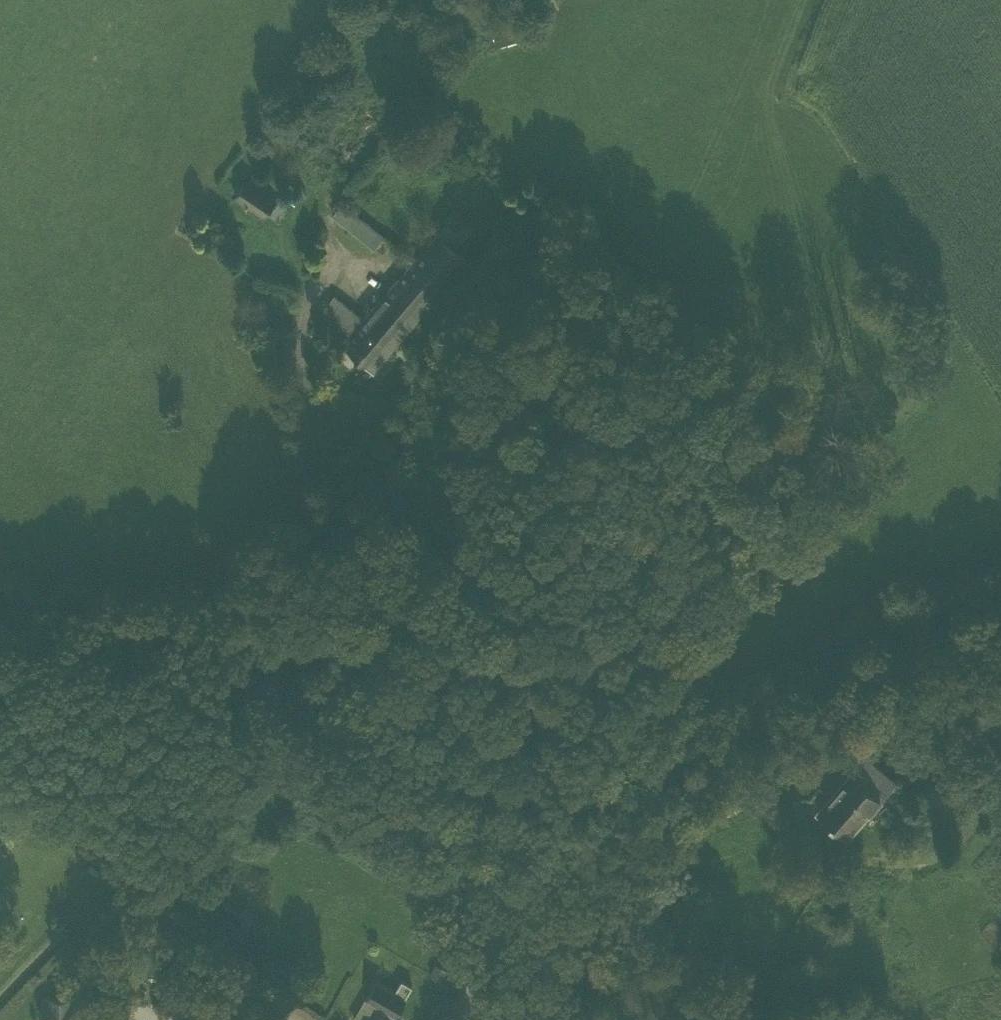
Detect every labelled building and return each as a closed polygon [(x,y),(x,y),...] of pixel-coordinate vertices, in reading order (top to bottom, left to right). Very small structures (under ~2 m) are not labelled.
[(231,207),(246,217),(263,193),(248,183),(231,207)] [(277,202),(263,193),(246,217),(261,227),(277,202)] [(333,221),(374,255),(384,244),(342,210),(333,221)] [(346,353),(374,376),(378,372),(454,281),(465,267),(454,258),(465,246),(448,231),(416,270),(364,331),(346,353)] [(322,320),(330,327),(342,313),(334,306),(322,320)] [(364,331),(342,313),(330,327),(324,334),(346,353),(364,331)] [(858,766),(851,774),(818,814),(847,839),(862,821),(862,822),(870,812),(880,799),(894,783),(868,762),(862,769),(858,766)] [(448,970),(436,963),(429,974),(441,981),(448,970)] [(177,980),(182,987),(195,976),(189,969),(177,980)] [(366,998),(384,1009),(394,1014),(396,1015),(407,997),(377,979),(366,998)] [(91,996),(42,996),(42,1019),(91,1019),(91,996)] [(375,1009),(382,1013),(384,1009),(366,998),(365,997),(352,1019),(368,1019),(375,1009)] [(393,1019),(392,1019),(382,1013),(375,1009),(368,1019),(393,1019)] [(384,1009),(382,1013),(392,1019),(394,1014),(384,1009)]
